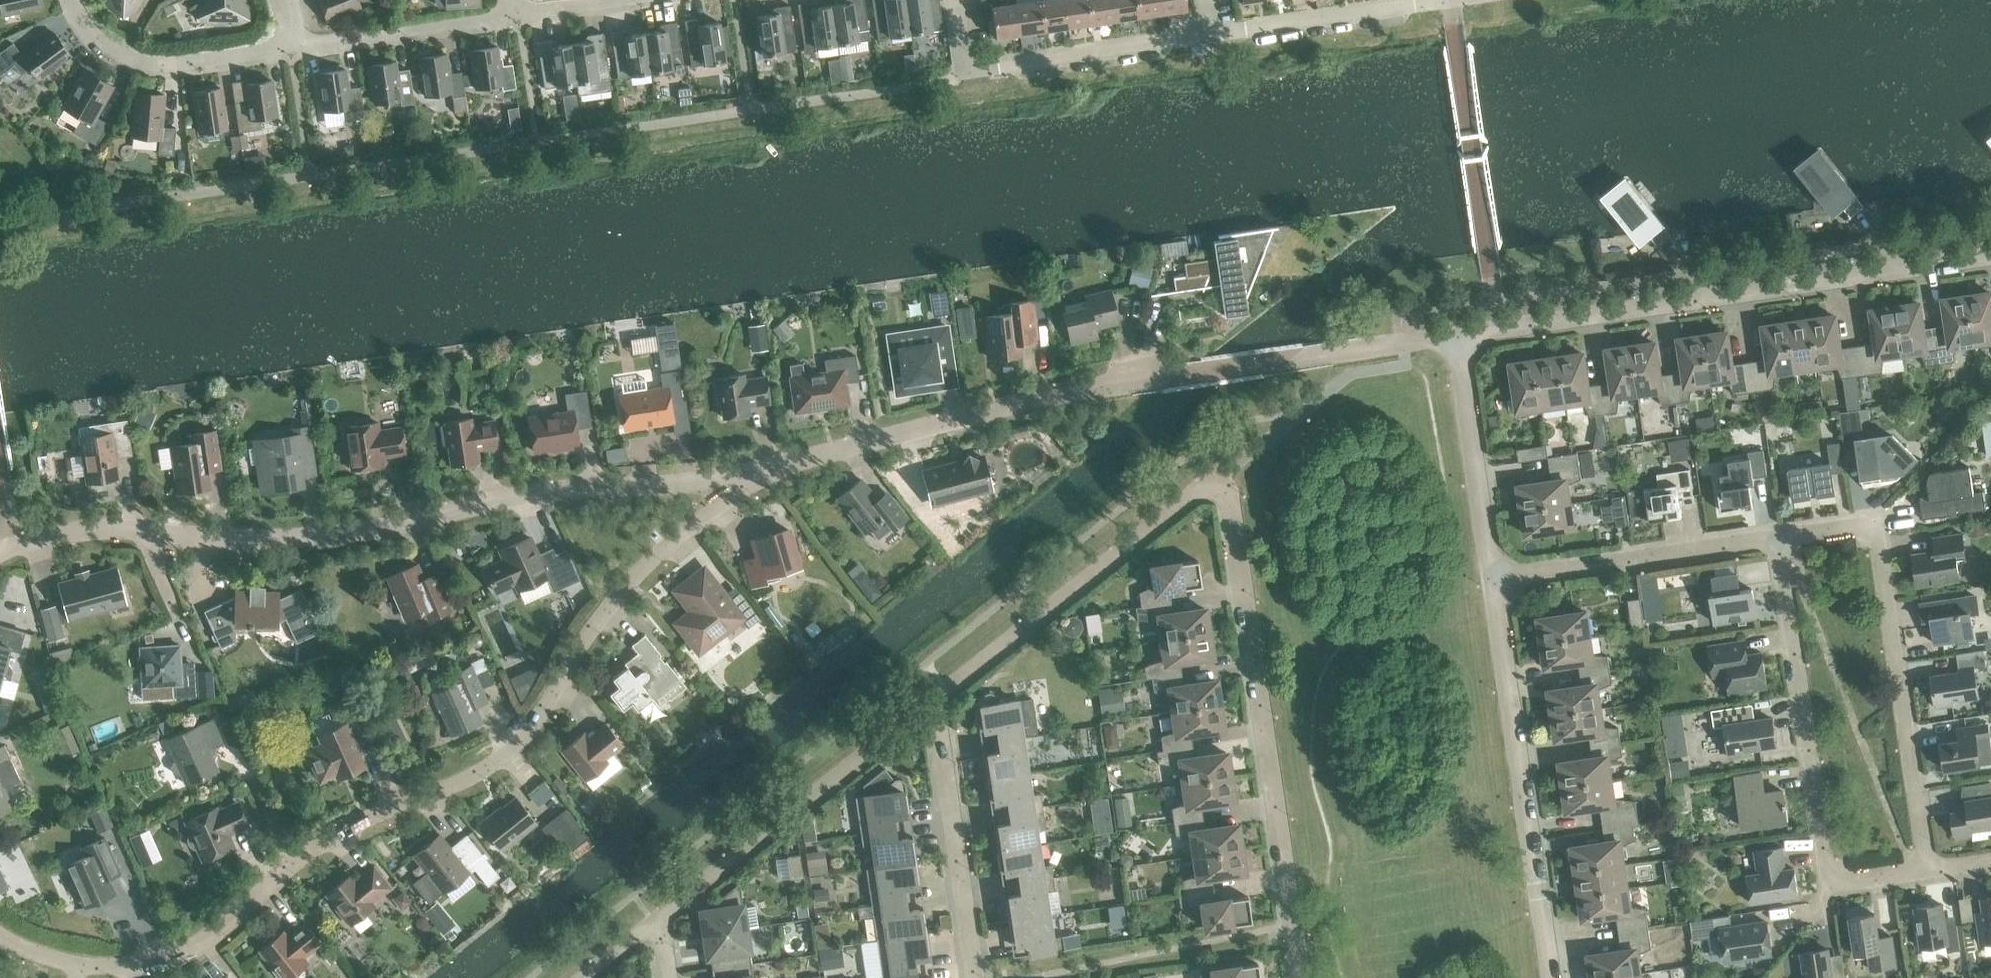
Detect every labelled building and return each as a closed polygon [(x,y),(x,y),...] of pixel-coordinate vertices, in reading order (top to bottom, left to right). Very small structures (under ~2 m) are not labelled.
[(42,8),(40,0),(0,0),(0,4),(3,17),(4,17),(4,15),(41,7),(41,9),(42,8)] [(136,11),(143,0),(104,0),(109,10),(136,11)] [(235,27),(249,4),(247,0),(199,0),(197,3),(210,26),(235,27)] [(327,21),(361,8),(357,0),(319,0),(327,21)] [(831,5),(837,45),(869,40),(863,0),(851,0),(851,2),(831,5)] [(905,0),(872,0),(877,39),(910,34),(905,0)] [(910,34),(943,29),(939,0),(905,0),(910,34)] [(1039,0),(1015,4),(1020,34),(1043,31),(1039,0)] [(1039,0),(1043,31),(1067,27),(1063,0),(1041,0),(1039,0)] [(1067,27),(1091,24),(1087,0),(1063,0),(1067,27)] [(1091,24),(1115,20),(1112,0),(1087,0),(1091,24)] [(1115,20),(1138,17),(1136,0),(1112,0),(1115,20)] [(1138,17),(1162,13),(1160,0),(1136,0),(1138,17)] [(1162,13),(1186,10),(1185,0),(1160,0),(1162,13)] [(837,45),(831,5),(811,8),(810,2),(797,4),(804,50),(837,45)] [(1020,34),(1015,4),(991,7),(995,38),(1020,34)] [(757,16),(763,56),(796,51),(789,5),(777,7),(778,13),(757,16)] [(684,21),(691,67),(724,62),(724,57),(719,25),(718,22),(698,25),(697,19),(684,21)] [(665,30),(644,33),(650,73),(683,68),(676,22),(664,24),(665,30)] [(727,24),(719,25),(724,57),(731,56),(727,24)] [(650,73),(644,33),(624,36),(623,30),(611,32),(617,78),(650,73)] [(38,79),(71,56),(54,33),(22,56),(13,44),(0,53),(0,74),(13,64),(21,75),(30,68),(38,79)] [(577,84),(576,84),(578,96),(611,91),(603,33),(590,35),(591,41),(571,44),(577,84)] [(544,89),(576,84),(577,84),(571,44),(551,47),(550,41),(537,43),(544,89)] [(501,85),(502,90),(515,88),(512,65),(500,66),(497,47),(469,51),(473,74),(474,85),(475,89),(501,85)] [(451,92),(452,98),(465,96),(463,86),(462,75),(461,72),(449,74),(446,54),(419,59),(422,79),(424,92),(424,96),(451,92)] [(368,66),(374,104),(400,100),(401,105),(414,103),(410,80),(399,81),(396,62),(368,66)] [(852,69),(842,71),(843,81),(853,80),(852,69)] [(364,118),(360,87),(348,89),(345,70),(317,74),(323,111),(343,108),(345,121),(364,118)] [(107,123),(95,116),(112,86),(85,71),(64,108),(81,118),(73,132),(95,145),(107,123)] [(841,71),(830,73),(831,83),(842,81),(841,71)] [(473,74),(462,75),(463,86),(474,85),(473,74)] [(260,118),(277,116),(271,81),(246,84),(248,100),(234,102),(239,132),(261,129),(260,118)] [(194,92),(200,133),(226,129),(220,88),(194,92)] [(689,88),(678,89),(679,105),(691,104),(689,88)] [(158,155),(173,156),(176,128),(161,127),(164,95),(136,93),(132,136),(159,139),(158,155)] [(577,107),(565,109),(566,119),(578,117),(577,107)] [(414,110),(399,112),(401,124),(416,122),(414,110)] [(520,120),(509,121),(510,130),(521,128),(520,120)] [(247,135),(239,136),(241,148),(248,147),(247,135)] [(239,136),(230,137),(232,150),(241,148),(239,136)] [(353,144),(344,146),(345,154),(354,153),(353,144)] [(1801,175),(1829,209),(1838,201),(1850,217),(1863,206),(1819,150),(1807,160),(1812,166),(1801,175)] [(84,154),(80,162),(93,167),(98,156),(89,152),(84,154)] [(252,156),(244,157),(245,168),(254,167),(252,156)] [(1609,204),(1633,234),(1636,237),(1645,230),(1657,246),(1670,235),(1626,179),(1614,189),(1619,195),(1609,204)] [(1247,313),(1244,295),(1270,229),(1270,228),(1217,236),(1217,237),(1219,237),(1219,241),(1213,242),(1216,260),(1185,264),(1187,276),(1173,278),(1175,292),(1204,288),(1210,273),(1217,272),(1224,316),(1247,313)] [(1138,264),(1132,286),(1148,290),(1154,269),(1138,264)] [(945,290),(929,292),(933,317),(949,315),(945,290)] [(1063,312),(1071,344),(1097,338),(1094,329),(1105,326),(1103,319),(1116,316),(1110,290),(1085,296),(1088,306),(1063,312)] [(1967,297),(1973,343),(1990,340),(1990,293),(1967,297)] [(1947,332),(1935,334),(1940,364),(1951,362),(1954,362),(1956,346),(1973,343),(1967,297),(1942,300),(1947,332)] [(991,359),(998,358),(1000,359),(1003,359),(1006,359),(1008,359),(1011,358),(1013,357),(1020,356),(1019,345),(1034,343),(1029,300),(1013,302),(1014,313),(986,317),(991,359)] [(1919,304),(1895,307),(1901,354),(1919,351),(1926,366),(1940,364),(1935,334),(1924,336),(1919,304)] [(971,307),(955,309),(960,340),(976,338),(971,307)] [(1875,343),(1851,347),(1856,377),(1882,373),(1884,356),(1901,354),(1895,307),(1870,311),(1875,343)] [(1835,316),(1810,320),(1817,366),(1835,363),(1842,379),(1856,377),(1851,347),(1840,348),(1835,316)] [(783,320),(772,328),(782,341),(793,333),(783,320)] [(1810,320),(1786,324),(1793,370),(1817,366),(1810,320)] [(674,322),(654,325),(656,337),(676,334),(674,322)] [(764,324),(748,326),(749,335),(765,332),(764,324)] [(1767,359),(1755,361),(1760,391),(1774,389),(1776,372),(1793,370),(1786,324),(1762,327),(1767,359)] [(891,363),(896,363),(900,362),(904,384),(940,379),(936,356),(950,354),(946,327),(887,336),(891,363)] [(1727,332),(1702,336),(1709,382),(1727,380),(1734,395),(1748,393),(1743,363),(1732,365),(1727,332)] [(1682,372),(1671,374),(1676,403),(1689,401),(1691,385),(1709,382),(1702,336),(1678,340),(1682,372)] [(1655,343),(1630,347),(1637,393),(1655,390),(1662,406),(1676,403),(1671,374),(1660,375),(1655,343)] [(1610,383),(1599,384),(1603,414),(1617,412),(1620,396),(1637,393),(1630,347),(1606,351),(1610,383)] [(1558,358),(1565,404),(1583,401),(1590,416),(1596,415),(1603,414),(1599,384),(1588,386),(1583,354),(1558,358)] [(790,378),(795,413),(848,405),(845,383),(859,381),(855,356),(824,360),(826,373),(804,376),(802,364),(789,366),(790,378)] [(1541,407),(1565,404),(1558,358),(1534,361),(1541,407)] [(1517,411),(1541,407),(1534,361),(1510,365),(1517,411)] [(1755,361),(1743,363),(1748,393),(1760,391),(1755,361)] [(1951,362),(1940,364),(1941,373),(1949,372),(1951,362)] [(620,397),(625,428),(672,421),(669,403),(682,401),(678,371),(660,374),(662,391),(620,397)] [(717,401),(720,400),(723,418),(749,414),(747,406),(769,403),(765,377),(744,381),(743,375),(714,379),(717,401)] [(529,418),(534,452),(552,449),(552,447),(560,446),(561,450),(578,447),(575,429),(591,427),(585,391),(565,394),(567,412),(529,418)] [(1821,400),(1798,403),(1799,413),(1822,410),(1821,400)] [(140,407),(132,424),(147,431),(155,413),(140,407)] [(313,409),(300,411),(302,426),(314,424),(313,409)] [(1902,472),(1903,473),(1916,459),(1891,435),(1862,440),(1858,410),(1839,413),(1845,457),(1858,455),(1863,490),(1882,486),(1891,484),(1902,472)] [(1499,414),(1486,416),(1489,432),(1502,430),(1499,414)] [(1603,414),(1596,415),(1598,431),(1605,430),(1603,414)] [(448,445),(451,466),(477,462),(475,450),(497,447),(493,421),(471,425),(470,419),(445,423),(445,425),(442,425),(445,446),(448,445)] [(79,439),(86,483),(118,478),(114,451),(131,448),(127,420),(93,425),(95,436),(79,439)] [(345,427),(351,470),(383,465),(382,457),(405,454),(401,428),(378,431),(377,423),(345,427)] [(259,464),(263,492),(289,488),(288,484),(300,482),(297,458),(310,456),(306,428),(292,430),(293,436),(278,439),(279,445),(248,449),(251,465),(259,464)] [(171,447),(178,493),(210,488),(207,470),(209,467),(209,465),(219,463),(219,464),(220,464),(216,431),(190,435),(191,444),(171,447)] [(1688,439),(1676,441),(1679,460),(1690,459),(1688,439)] [(1839,443),(1827,445),(1829,455),(1841,453),(1839,443)] [(1519,486),(1523,510),(1569,503),(1566,485),(1581,479),(1579,466),(1579,465),(1577,454),(1577,453),(1548,457),(1546,445),(1516,449),(1518,462),(1547,458),(1551,481),(1519,486)] [(1754,485),(1753,478),(1766,475),(1763,450),(1747,452),(1748,458),(1727,461),(1729,474),(1720,475),(1722,488),(1717,489),(1720,511),(1740,508),(1740,504),(1745,503),(1746,507),(1752,506),(1749,485),(1754,485)] [(1591,452),(1577,454),(1579,465),(1579,466),(1593,464),(1591,452)] [(924,473),(932,504),(954,498),(957,500),(970,497),(972,494),(991,489),(982,458),(976,459),(968,455),(964,462),(924,473)] [(1834,493),(1831,474),(1830,464),(1788,470),(1793,500),(1834,493)] [(1927,483),(1929,500),(1919,502),(1922,519),(1985,510),(1983,492),(1973,494),(1969,467),(1934,472),(1931,474),(1928,476),(1927,479),(1927,483)] [(1679,501),(1682,497),(1693,496),(1689,469),(1656,474),(1658,487),(1628,491),(1632,516),(1648,513),(1649,522),(1681,517),(1679,501)] [(868,530),(877,541),(906,518),(890,497),(881,505),(861,480),(837,499),(864,533),(868,530)] [(1612,497),(1616,527),(1629,525),(1625,495),(1612,497)] [(1569,503),(1523,510),(1526,535),(1572,528),(1569,503)] [(1970,525),(1970,533),(1990,532),(1990,524),(1970,525)] [(746,561),(753,586),(779,578),(778,573),(798,567),(788,530),(766,536),(768,542),(754,546),(757,558),(746,561)] [(1912,555),(1917,585),(1959,579),(1956,560),(1965,559),(1961,534),(1933,538),(1935,552),(1912,555)] [(485,569),(495,592),(515,583),(518,590),(546,578),(553,592),(578,580),(565,551),(545,560),(544,559),(538,556),(529,538),(500,551),(504,560),(485,569)] [(1138,593),(1140,606),(1170,602),(1169,590),(1201,586),(1197,560),(1150,567),(1153,586),(1138,593)] [(405,619),(423,611),(427,620),(451,610),(438,580),(428,585),(427,582),(423,580),(417,565),(387,578),(405,619)] [(677,591),(690,608),(689,615),(678,624),(699,650),(740,618),(747,627),(759,619),(751,609),(740,617),(703,571),(677,591)] [(60,585),(69,618),(120,604),(111,572),(60,585)] [(1756,617),(1752,589),(1737,591),(1737,587),(1739,587),(1737,574),(1712,577),(1715,595),(1710,595),(1714,623),(1756,617)] [(1657,577),(1640,579),(1642,596),(1659,594),(1657,577)] [(874,585),(863,593),(870,603),(881,594),(874,585)] [(204,612),(220,648),(229,644),(231,643),(233,641),(234,639),(235,637),(235,635),(236,624),(277,626),(277,623),(285,619),(292,635),(293,636),(294,638),(296,639),(297,640),(299,640),(301,640),(303,640),(305,639),(320,632),(319,631),(312,615),(300,589),(278,600),(278,593),(263,592),(263,588),(250,588),(250,592),(235,592),(235,597),(204,612)] [(1930,619),(1934,643),(1973,637),(1970,613),(1978,612),(1976,596),(1920,605),(1922,620),(1930,619)] [(1644,628),(1640,598),(1627,600),(1631,630),(1644,628)] [(1159,622),(1162,640),(1208,633),(1204,608),(1172,613),(1170,602),(1140,606),(1134,607),(1136,620),(1159,622)] [(770,604),(763,609),(778,629),(784,624),(770,604)] [(41,611),(49,640),(62,637),(54,608),(41,611)] [(322,610),(312,615),(319,631),(330,627),(322,610)] [(1539,619),(1542,643),(1588,636),(1585,612),(1539,619)] [(1062,623),(1062,629),(1065,635),(1072,638),(1079,635),(1083,628),(1081,620),(1073,616),(1066,618),(1062,623)] [(1,678),(5,678),(7,678),(10,677),(11,675),(12,674),(12,672),(12,670),(10,668),(8,666),(5,664),(9,649),(18,652),(24,633),(0,626),(0,682),(1,678)] [(1145,679),(1151,678),(1181,674),(1179,663),(1211,658),(1208,633),(1162,640),(1164,658),(1143,667),(1145,679)] [(471,636),(469,639),(469,643),(471,646),(474,647),(478,647),(481,646),(482,642),(482,639),(480,636),(477,634),(474,635),(471,636)] [(622,710),(631,703),(637,710),(652,699),(655,702),(665,694),(669,700),(686,687),(665,662),(664,663),(659,657),(660,655),(644,635),(631,646),(640,657),(612,679),(618,686),(609,694),(622,710)] [(1578,663),(1580,674),(1610,670),(1607,656),(1591,654),(1588,636),(1542,643),(1546,668),(1578,663)] [(1766,687),(1761,653),(1740,656),(1737,642),(1708,646),(1712,677),(1726,675),(1728,692),(1734,692),(1734,693),(1750,691),(1750,689),(1766,687)] [(172,686),(173,698),(196,696),(194,666),(181,667),(179,645),(139,648),(142,688),(172,686)] [(1930,676),(1934,704),(1936,704),(1937,708),(1952,706),(1952,701),(1978,697),(1973,667),(1986,665),(1984,650),(1956,654),(1959,672),(1930,676)] [(542,663),(508,676),(515,694),(531,688),(542,665),(542,663)] [(433,694),(452,734),(481,721),(474,706),(475,702),(474,700),(484,695),(482,689),(475,675),(471,666),(448,677),(452,685),(433,694)] [(487,669),(475,675),(482,689),(494,684),(487,669)] [(212,670),(196,671),(198,698),(214,697),(212,670)] [(1549,691),(1553,715),(1599,708),(1596,691),(1612,684),(1610,670),(1580,674),(1581,686),(1549,691)] [(1108,673),(1097,675),(1098,684),(1110,682),(1108,673)] [(1170,694),(1172,712),(1219,705),(1215,680),(1183,685),(1181,674),(1151,678),(1153,692),(1170,694)] [(49,678),(35,683),(45,711),(59,706),(49,678)] [(357,694),(351,680),(335,686),(342,701),(357,694)] [(1111,687),(1098,689),(1099,696),(1112,694),(1111,687)] [(1004,727),(1006,739),(1031,735),(1029,722),(1020,724),(1016,700),(997,703),(996,700),(995,697),(994,695),(992,693),(989,693),(986,693),(984,694),(974,702),(979,731),(1004,727)] [(236,699),(226,704),(231,716),(241,712),(236,699)] [(1160,737),(1162,750),(1192,746),(1190,735),(1222,730),(1219,705),(1172,712),(1175,730),(1160,737)] [(1771,718),(1754,721),(1749,717),(1747,705),(1711,711),(1713,728),(1724,727),(1729,757),(1751,754),(1750,750),(1775,746),(1771,718)] [(1589,735),(1591,746),(1620,742),(1618,728),(1602,726),(1599,708),(1553,715),(1557,740),(1589,735)] [(1677,714),(1661,716),(1664,737),(1680,734),(1677,714)] [(311,762),(320,782),(337,775),(335,771),(346,766),(349,773),(365,766),(360,756),(375,749),(360,715),(344,722),(345,724),(318,736),(321,744),(315,747),(311,746),(307,746),(304,749),(302,754),(303,758),(306,761),(311,762)] [(181,774),(186,785),(218,770),(210,753),(212,748),(223,743),(212,720),(166,741),(175,762),(172,763),(171,767),(174,774),(178,775),(181,774)] [(397,721),(385,726),(393,746),(405,741),(397,721)] [(723,722),(714,729),(722,739),(731,732),(723,722)] [(561,751),(585,781),(602,767),(599,764),(622,746),(605,725),(588,738),(584,733),(561,751)] [(1940,744),(1944,770),(1979,765),(1975,739),(1989,737),(1987,725),(1963,729),(1965,741),(1940,744)] [(70,728),(55,734),(59,744),(74,738),(70,728)] [(982,755),(986,779),(1027,772),(1024,750),(1033,748),(1031,735),(1006,739),(1008,751),(982,755)] [(1117,740),(1105,742),(1106,749),(1118,748),(1117,740)] [(96,742),(88,745),(90,751),(98,749),(96,742)] [(1560,763),(1564,787),(1610,780),(1607,763),(1622,756),(1620,742),(1591,746),(1592,758),(1560,763)] [(10,808),(2,789),(20,781),(4,745),(0,747),(0,813),(10,808)] [(1180,766),(1183,784),(1229,777),(1226,752),(1194,757),(1192,746),(1162,750),(1156,751),(1158,764),(1180,766)] [(1684,760),(1671,761),(1672,778),(1686,777),(1684,760)] [(1015,799),(1017,810),(1042,807),(1040,794),(1030,795),(1027,772),(986,779),(989,802),(1015,799)] [(1785,803),(1784,803),(1782,791),(1763,793),(1761,774),(1735,778),(1742,827),(1786,820),(1785,808),(1786,808),(1785,803)] [(558,776),(552,781),(562,794),(567,790),(564,787),(566,785),(558,776)] [(1171,809),(1173,822),(1203,818),(1201,807),(1233,802),(1229,777),(1183,784),(1186,802),(1171,809)] [(855,798),(860,834),(894,829),(892,817),(908,815),(909,815),(905,786),(905,784),(903,781),(901,780),(898,779),(896,779),(893,780),(883,789),(884,790),(884,793),(855,798)] [(1600,807),(1603,830),(1633,826),(1639,826),(1635,801),(1613,799),(1610,780),(1564,787),(1567,812),(1600,807)] [(1954,833),(1955,833),(1956,837),(1971,834),(1971,830),(1990,827),(1990,785),(1990,783),(1963,787),(1967,811),(1951,813),(1954,833)] [(1684,784),(1671,786),(1673,803),(1686,802),(1684,784)] [(480,823),(502,851),(536,824),(515,797),(501,809),(502,810),(496,815),(494,812),(480,823)] [(1127,797),(1114,799),(1118,826),(1131,824),(1127,797)] [(198,850),(203,861),(233,847),(226,832),(232,829),(233,831),(247,825),(237,803),(217,812),(216,809),(186,822),(190,833),(189,835),(188,837),(188,839),(188,841),(188,843),(189,845),(190,847),(192,848),(194,849),(196,850),(198,850)] [(993,826),(996,850),(1038,844),(1034,821),(1044,820),(1042,807),(1017,810),(1018,822),(993,826)] [(105,808),(90,814),(97,833),(113,826),(105,808)] [(548,823),(571,851),(588,837),(566,809),(548,823)] [(1191,838),(1194,856),(1240,849),(1236,824),(1204,829),(1203,818),(1173,822),(1175,836),(1191,838)] [(811,822),(801,824),(804,842),(816,840),(814,825),(811,822)] [(1573,847),(1576,871),(1622,864),(1620,847),(1635,840),(1633,826),(1603,830),(1605,842),(1573,847)] [(872,846),(875,868),(916,862),(913,838),(911,838),(912,838),(896,841),(894,829),(860,834),(862,847),(872,846)] [(143,831),(129,838),(142,868),(156,862),(143,831)] [(413,856),(443,893),(469,872),(465,868),(470,864),(488,886),(499,877),(466,835),(456,844),(457,845),(451,850),(439,835),(413,856)] [(66,866),(85,907),(114,893),(107,878),(109,874),(108,872),(118,867),(105,838),(81,849),(85,858),(66,866)] [(1025,870),(1027,882),(1053,878),(1051,865),(1041,866),(1038,844),(996,850),(1000,874),(1025,870)] [(1746,876),(1750,902),(1797,895),(1793,869),(1784,870),(1781,847),(1755,851),(1758,874),(1746,876)] [(1182,881),(1184,894),(1213,890),(1212,879),(1244,874),(1240,849),(1194,856),(1197,874),(1182,881)] [(820,851),(805,853),(807,867),(822,864),(820,851)] [(786,856),(788,868),(801,866),(799,854),(786,856)] [(1121,855),(1119,858),(1120,862),(1126,867),(1130,866),(1132,864),(1132,858),(1126,854),(1121,855)] [(865,869),(871,905),(896,901),(896,902),(905,901),(903,888),(918,886),(919,886),(920,886),(916,862),(875,868),(865,869)] [(1576,871),(1580,895),(1626,888),(1622,864),(1576,871)] [(348,922),(350,925),(374,906),(372,903),(391,888),(373,866),(362,875),(365,878),(357,884),(350,875),(326,895),(337,909),(335,910),(346,923),(348,922)] [(801,866),(788,868),(790,880),(803,878),(801,866)] [(1003,897),(1007,921),(1048,915),(1045,892),(1055,891),(1053,878),(1027,882),(1029,893),(1003,897)] [(700,911),(704,935),(746,928),(758,927),(755,906),(743,907),(739,883),(716,901),(717,909),(700,911)] [(823,888),(811,890),(813,902),(825,901),(823,888)] [(1616,915),(1617,926),(1647,922),(1645,909),(1629,907),(1626,888),(1580,895),(1584,920),(1616,915)] [(1213,890),(1184,894),(1178,895),(1180,908),(1202,910),(1205,929),(1251,922),(1247,896),(1215,901),(1213,890)] [(403,892),(393,899),(401,910),(411,902),(403,892)] [(1984,912),(1977,913),(1981,944),(1990,943),(1990,897),(1982,898),(1984,912)] [(871,905),(876,941),(927,933),(923,909),(922,909),(922,910),(898,913),(896,902),(896,901),(871,905)] [(1956,925),(1944,927),(1941,904),(1915,908),(1915,909),(1921,948),(1946,945),(1947,952),(1960,950),(1956,925)] [(446,914),(433,924),(442,935),(455,925),(446,914)] [(1878,938),(1874,914),(1849,918),(1855,955),(1868,953),(1870,970),(1895,966),(1891,936),(1878,938)] [(1048,915),(1007,921),(1011,945),(1036,941),(1038,954),(1063,950),(1061,936),(1052,937),(1048,915)] [(1771,954),(1766,922),(1731,927),(1730,915),(1690,921),(1692,940),(1721,936),(1724,961),(1771,954)] [(1617,926),(1619,939),(1649,934),(1647,922),(1617,926)] [(280,977),(289,977),(308,963),(303,957),(320,944),(304,924),(293,933),(294,934),(288,939),(283,932),(259,951),(280,977)] [(710,958),(711,970),(751,964),(746,928),(704,935),(707,958),(710,958)] [(451,930),(445,935),(450,941),(456,936),(451,930)] [(829,931),(814,933),(817,949),(831,947),(829,931)] [(876,941),(881,976),(915,971),(913,959),(929,957),(929,958),(930,957),(927,933),(876,941)] [(1078,933),(1061,936),(1063,950),(1080,947),(1078,933)] [(1592,977),(1603,977),(1639,973),(1636,955),(1651,949),(1649,934),(1619,939),(1621,950),(1589,955),(1592,977)] [(329,945),(320,952),(329,964),(338,957),(329,945)] [(840,946),(817,950),(820,970),(844,966),(840,946)] [(1828,956),(1827,949),(1801,953),(1805,977),(1804,977),(1844,977),(1843,971),(1831,973),(1828,956)] [(1257,963),(1211,970),(1212,977),(1259,977),(1257,963)] [(751,964),(711,970),(713,977),(753,977),(751,964)]
